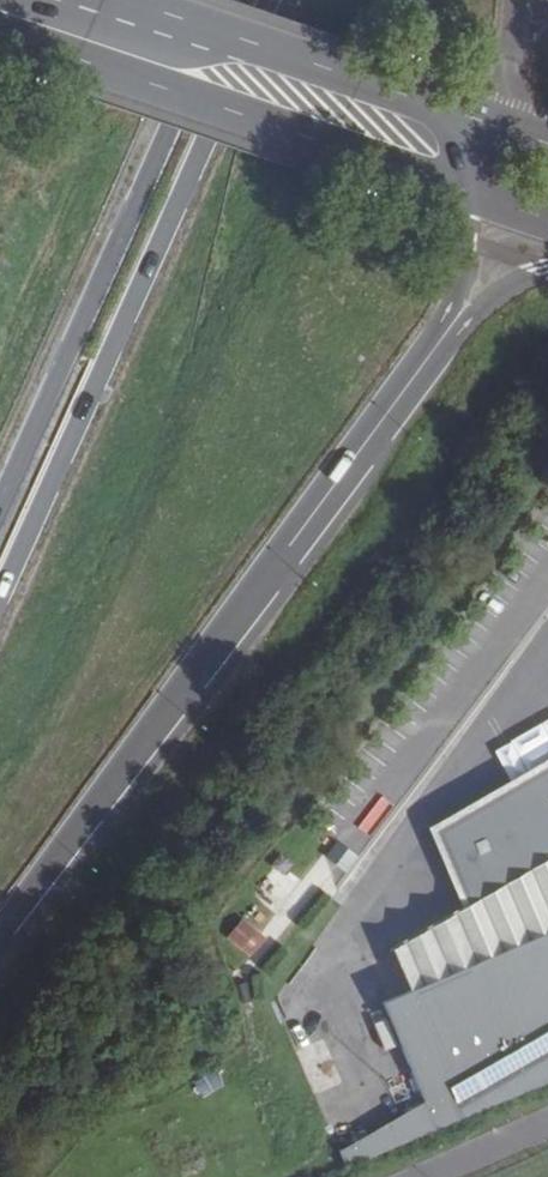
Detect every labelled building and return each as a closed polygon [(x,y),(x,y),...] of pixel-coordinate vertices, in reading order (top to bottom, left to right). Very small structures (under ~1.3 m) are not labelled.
[(431,831),(465,908),(393,950),(410,991),(384,1002),(427,1103),(339,1153),(346,1169),(547,1082),(547,763),(431,831)] [(242,917),(226,939),(252,957),(268,935),(242,917)]
